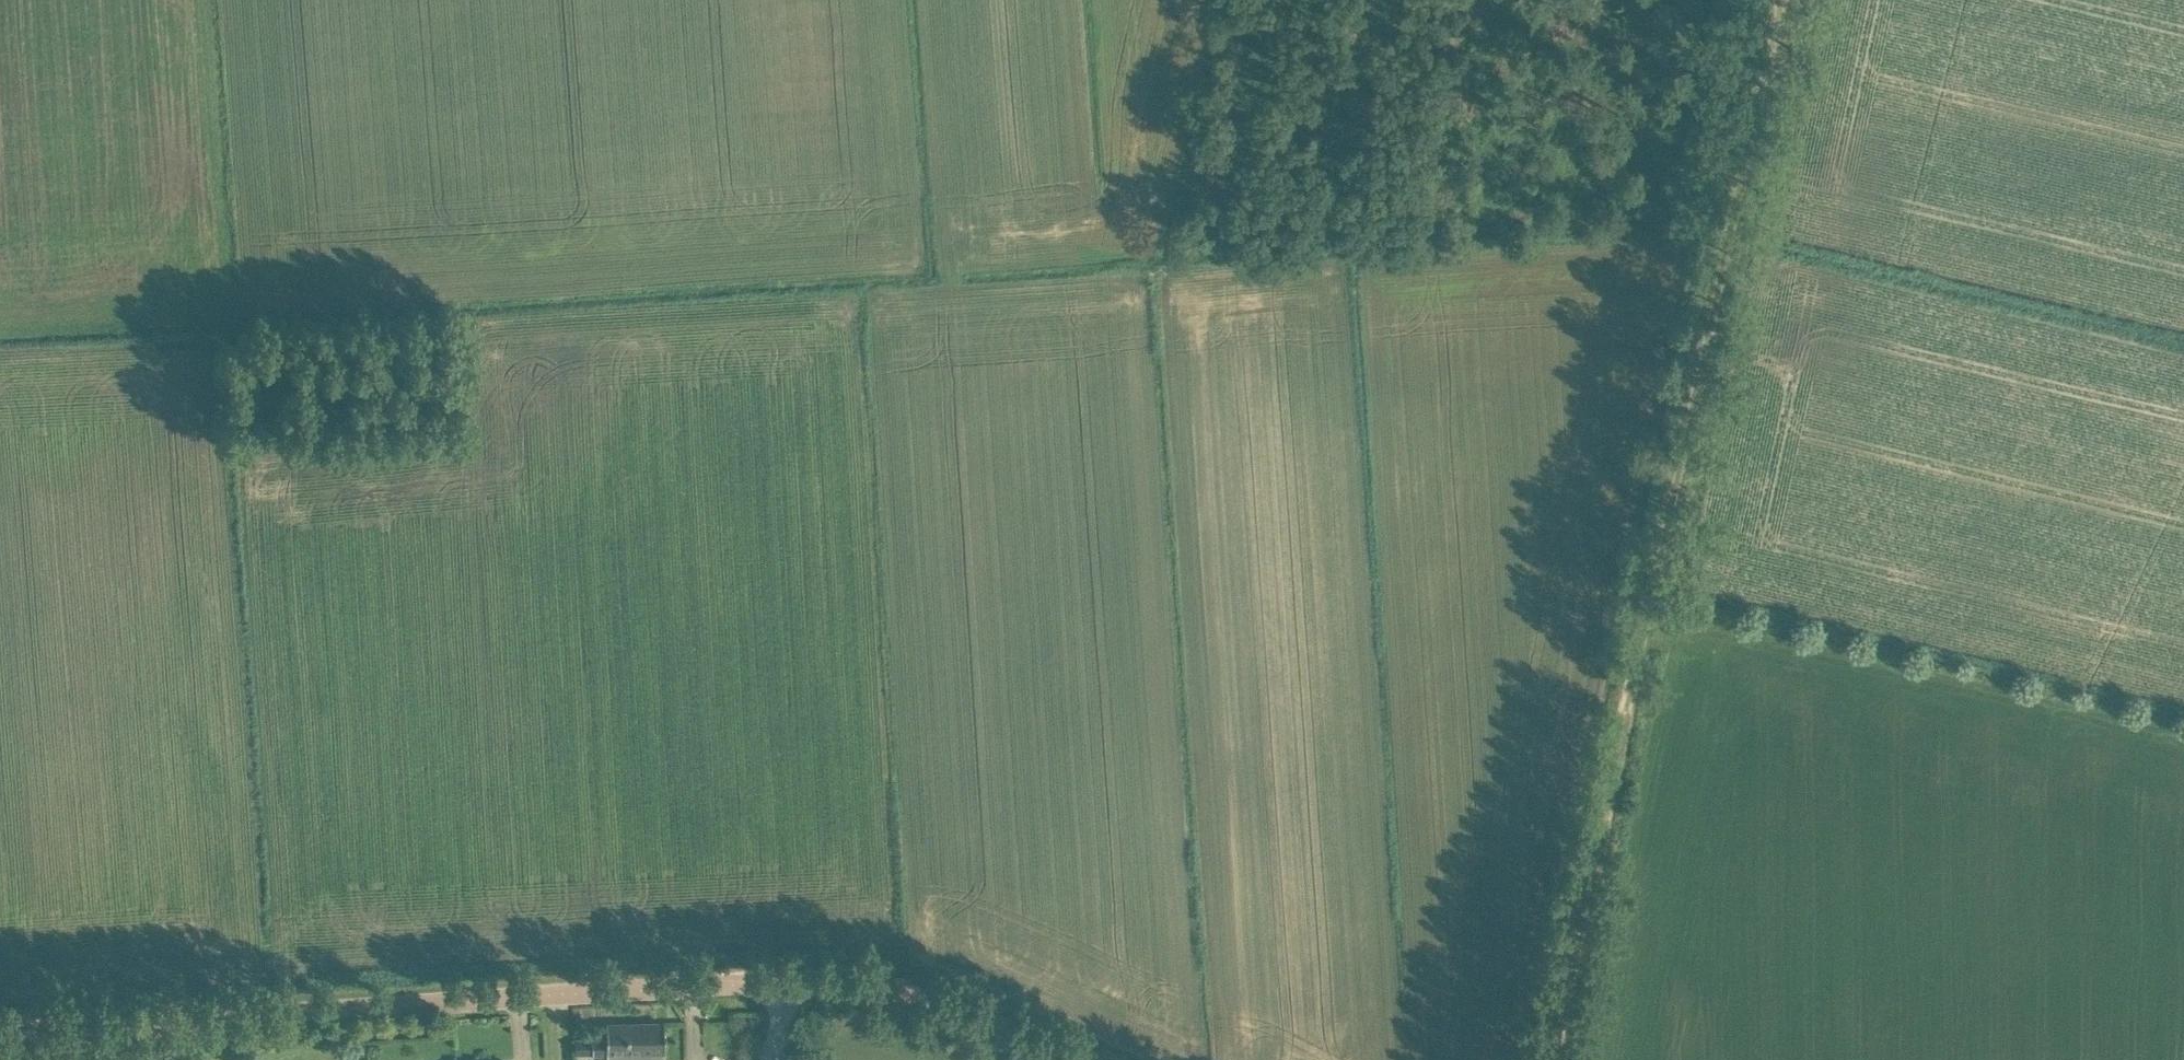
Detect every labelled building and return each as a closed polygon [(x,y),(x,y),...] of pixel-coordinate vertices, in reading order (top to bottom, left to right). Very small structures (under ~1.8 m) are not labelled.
[(592,1039),(592,1048),(592,1054),(606,1053),(607,1059),(665,1059),(664,1053),(664,1023),(664,1022),(606,1024),(606,1039),(592,1039)]
